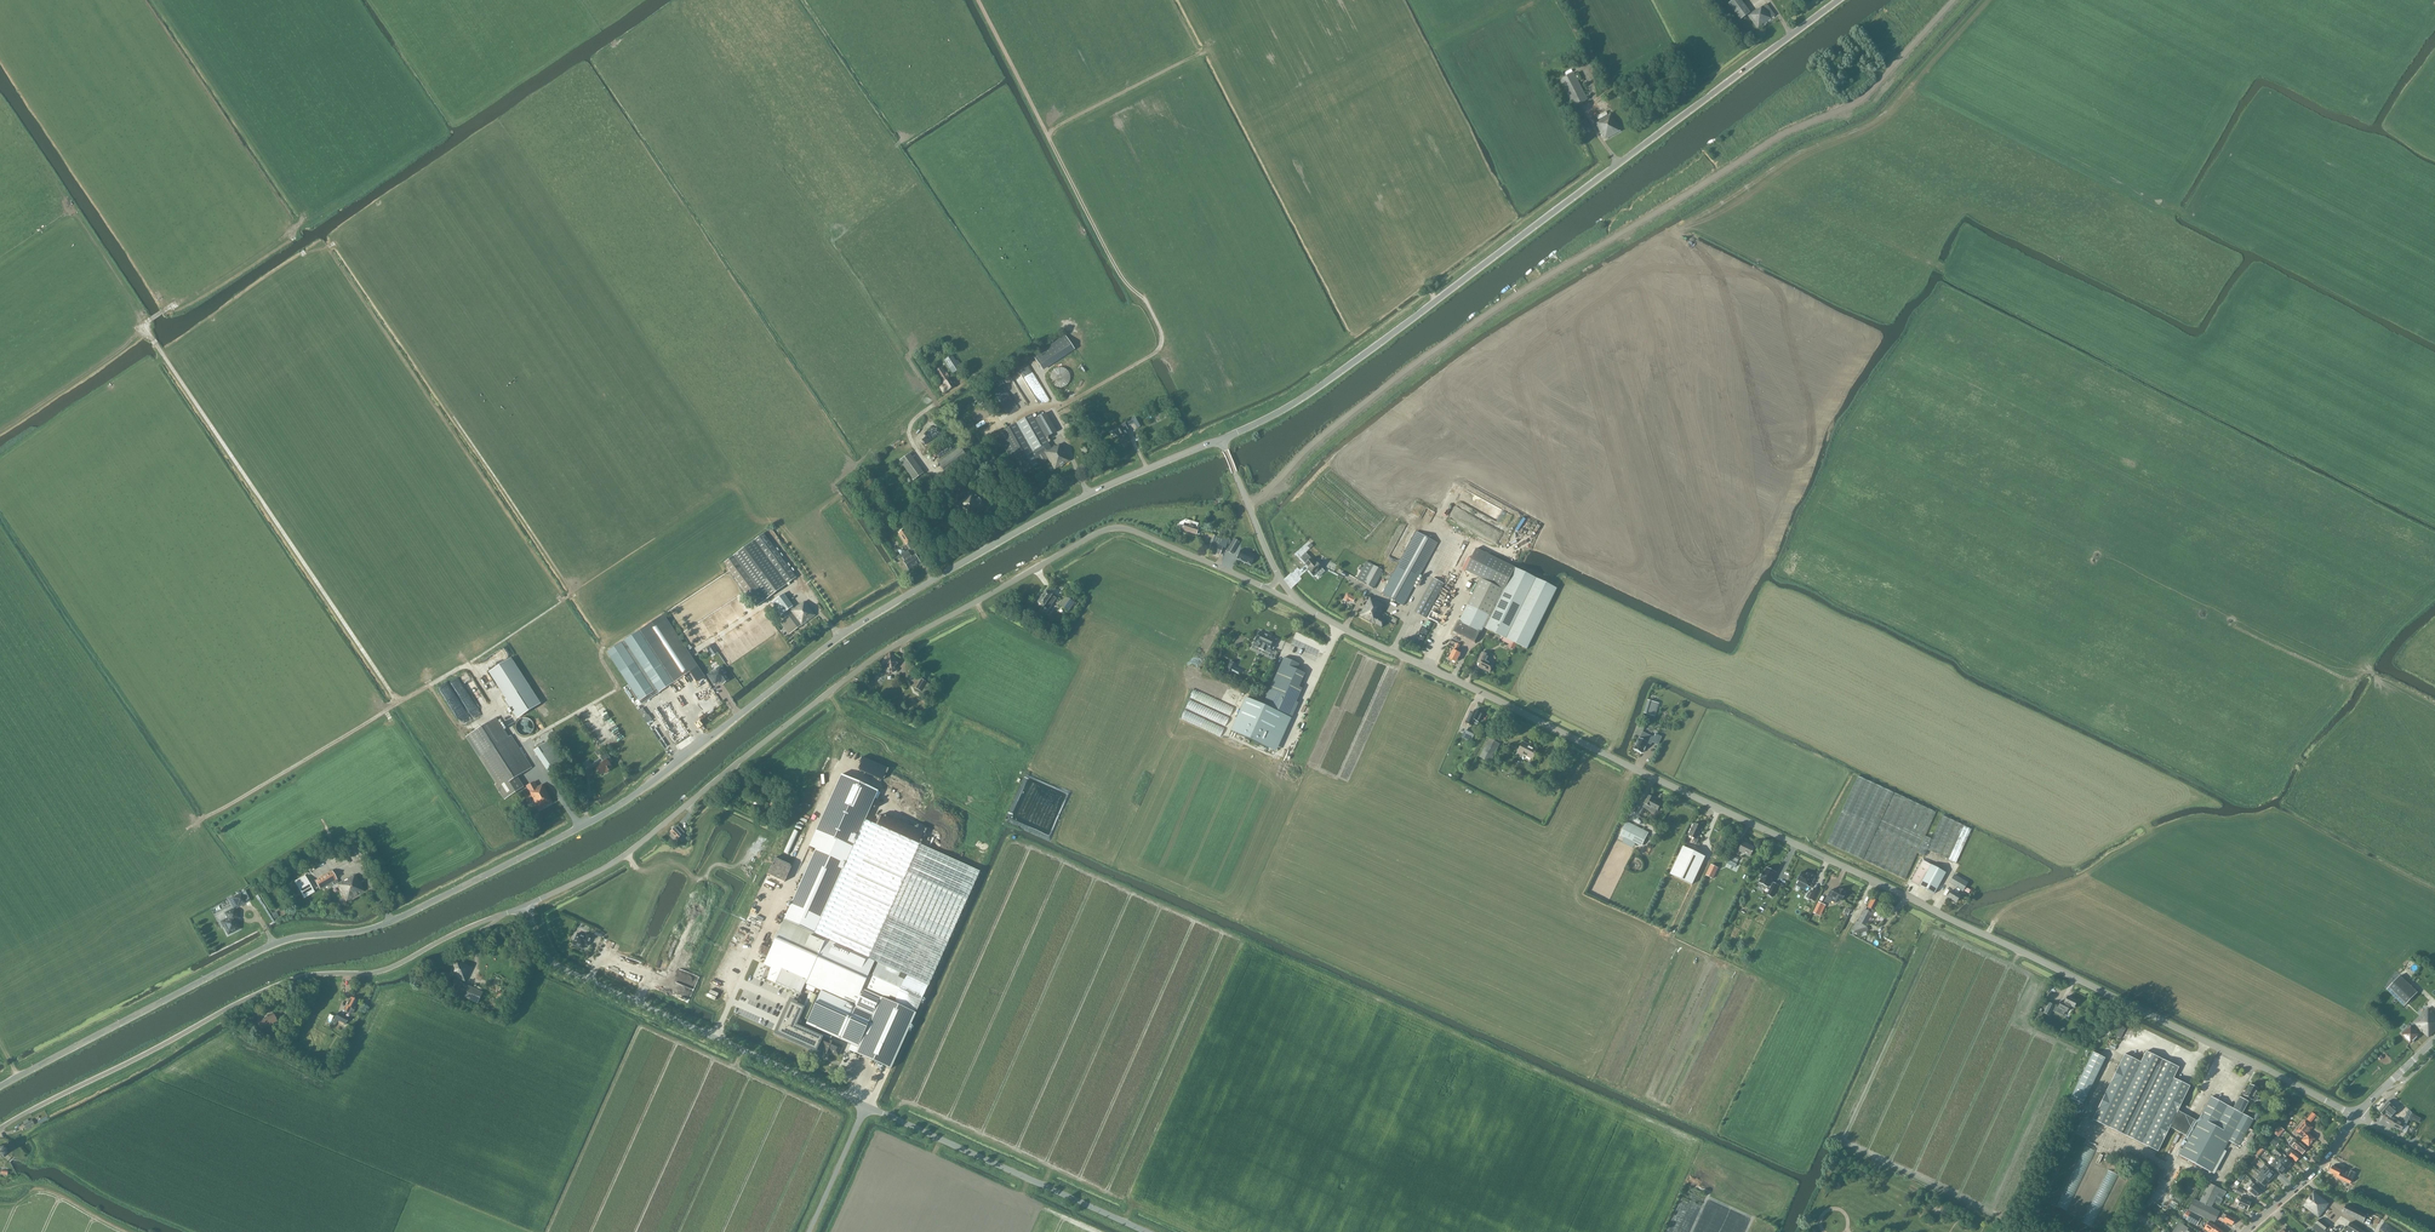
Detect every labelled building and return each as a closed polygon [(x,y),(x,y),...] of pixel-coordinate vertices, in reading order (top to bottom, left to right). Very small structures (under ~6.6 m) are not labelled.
[(1741,20),(1751,13),(1741,0),(1734,0),(1729,4),(1741,20)] [(1753,9),(1751,11),(1752,11),(1765,2),(1764,1),(1765,0),(1748,0),(1753,9)] [(1775,16),(1767,4),(1763,7),(1762,6),(1748,16),(1758,29),(1775,16)] [(1574,107),(1588,100),(1574,73),(1571,68),(1559,74),(1561,79),(1560,80),(1574,107)] [(1633,89),(1621,96),(1623,100),(1630,96),(1632,98),(1635,97),(1633,94),(1636,93),(1633,89)] [(1606,111),(1597,116),(1599,120),(1608,115),(1606,111)] [(1605,140),(1621,131),(1611,114),(1599,120),(1600,122),(1596,124),(1605,140)] [(1580,122),(1585,132),(1592,129),(1586,118),(1580,122)] [(1066,335),(1034,357),(1040,367),(1073,345),(1070,340),(1067,336),(1066,335)] [(944,360),(953,373),(961,368),(952,355),(944,360)] [(1072,378),(1072,376),(1071,374),(1070,372),(1069,371),(1068,370),(1066,368),(1064,368),(1062,367),(1060,367),(1058,368),(1056,369),(1054,370),(1052,372),(1051,373),(1051,376),(1050,378),(1051,380),(1051,382),(1052,384),(1053,386),(1055,387),(1057,388),(1059,389),(1061,389),(1063,389),(1065,388),(1067,387),(1068,386),(1070,384),(1071,382),(1072,380),(1072,378)] [(942,368),(939,370),(936,372),(944,384),(940,387),(944,393),(948,390),(954,386),(950,380),(942,368)] [(1063,467),(1064,465),(1070,461),(1060,444),(1056,447),(1056,446),(1051,449),(1045,438),(1057,432),(1046,413),(1035,419),(1032,414),(1015,424),(999,434),(1022,475),(1041,464),(1040,464),(1042,463),(1049,459),(1055,470),(1060,467),(1063,467)] [(1138,417),(1132,420),(1134,423),(1137,429),(1143,425),(1138,417)] [(1121,444),(1129,439),(1125,432),(1128,430),(1125,423),(1119,426),(1121,429),(1115,432),(1121,444)] [(938,463),(942,469),(947,475),(969,459),(960,447),(938,463)] [(899,460),(914,480),(924,473),(909,453),(899,460)] [(932,492),(933,491),(933,490),(933,489),(933,488),(933,487),(932,486),(931,485),(930,484),(929,483),(927,483),(925,482),(924,483),(922,483),(921,485),(919,486),(919,487),(918,489),(918,491),(919,493),(920,494),(921,496),(923,496),(924,497),(926,497),(928,497),(929,496),(931,495),(932,494),(932,492)] [(1464,489),(1462,498),(1474,501),(1477,493),(1464,489)] [(963,502),(959,505),(968,517),(981,508),(984,505),(979,498),(976,500),(970,492),(965,495),(967,498),(963,501),(963,502)] [(947,500),(943,504),(946,509),(951,506),(947,500)] [(953,508),(947,512),(949,515),(947,516),(950,521),(958,516),(955,511),(953,508)] [(1180,523),(1179,523),(1183,529),(1182,530),(1196,535),(1198,528),(1197,527),(1198,523),(1186,519),(1180,523)] [(898,533),(905,545),(913,540),(906,528),(898,533)] [(1212,539),(1215,531),(1209,528),(1205,537),(1212,539)] [(1417,531),(1382,594),(1404,606),(1438,543),(1417,531)] [(724,563),(751,599),(757,607),(796,578),(763,534),(724,563)] [(1214,535),(1211,543),(1223,547),(1225,540),(1214,535)] [(1227,551),(1232,554),(1240,541),(1234,538),(1227,551)] [(1211,543),(1209,551),(1220,555),(1223,547),(1211,543)] [(1458,551),(1462,553),(1464,547),(1455,543),(1453,547),(1459,550),(1458,551)] [(903,546),(898,549),(901,554),(906,551),(903,546)] [(1453,631),(1453,632),(1476,644),(1481,633),(1483,628),(1504,638),(1511,641),(1517,644),(1527,649),(1557,589),(1515,568),(1476,549),(1465,571),(1481,579),(1459,622),(1457,622),(1453,631)] [(905,561),(904,561),(909,569),(920,562),(915,554),(912,556),(908,550),(906,551),(901,554),(905,561)] [(1241,550),(1237,559),(1251,565),(1255,556),(1241,550)] [(1306,552),(1300,558),(1306,564),(1305,564),(1309,568),(1307,569),(1313,576),(1316,574),(1322,568),(1316,562),(1315,562),(1311,558),(1306,552)] [(1336,566),(1339,561),(1331,556),(1328,560),(1336,566)] [(1366,562),(1361,571),(1357,579),(1374,588),(1382,573),(1384,570),(1377,567),(1366,561),(1366,562)] [(1414,612),(1420,615),(1425,618),(1444,584),(1433,578),(1414,612)] [(1048,609),(1056,598),(1051,595),(1045,590),(1037,602),(1043,607),(1043,606),(1048,609)] [(771,603),(781,616),(783,614),(794,630),(800,626),(815,615),(805,602),(802,604),(801,604),(794,609),(793,607),(783,594),(771,603)] [(1348,594),(1344,600),(1348,603),(1350,601),(1354,603),(1357,599),(1348,594)] [(1066,597),(1060,606),(1068,612),(1073,605),(1074,603),(1070,599),(1066,597)] [(1381,628),(1385,621),(1380,618),(1386,606),(1375,600),(1374,600),(1370,598),(1359,616),(1376,625),(1381,628)] [(664,615),(639,631),(672,680),(696,664),(664,615)] [(672,680),(639,631),(607,652),(641,704),(642,704),(660,692),(661,691),(659,689),(672,680)] [(1267,647),(1272,649),(1276,640),(1275,640),(1270,638),(1270,637),(1265,634),(1264,635),(1259,633),(1259,632),(1258,632),(1254,641),(1258,643),(1259,645),(1258,647),(1259,649),(1263,651),(1265,650),(1267,647)] [(1453,650),(1449,659),(1452,661),(1456,663),(1460,654),(1456,652),(1460,645),(1457,643),(1453,650)] [(714,647),(710,650),(713,656),(718,653),(714,647)] [(1479,667),(1478,667),(1490,672),(1494,664),(1487,660),(1489,657),(1488,655),(1482,652),(1477,663),(1477,664),(1477,665),(1477,666),(1478,666),(1479,667)] [(889,653),(880,664),(880,665),(891,673),(894,669),(895,670),(901,662),(889,653)] [(1269,690),(1262,706),(1263,706),(1283,715),(1291,719),(1294,712),(1298,703),(1296,702),(1292,701),(1299,687),(1305,674),(1296,670),(1299,664),(1284,657),(1278,670),(1285,673),(1276,693),(1269,690)] [(541,704),(511,658),(489,672),(507,700),(506,700),(517,719),(541,704)] [(1236,665),(1230,662),(1226,670),(1232,673),(1235,668),(1236,665)] [(720,667),(707,675),(714,685),(718,683),(719,684),(721,682),(723,684),(729,680),(725,674),(726,673),(722,667),(721,668),(720,667)] [(876,676),(881,678),(885,671),(881,668),(876,676)] [(920,679),(914,688),(921,692),(927,683),(920,679)] [(921,692),(920,694),(923,697),(924,697),(931,685),(927,683),(921,692)] [(1210,696),(1212,693),(1204,689),(1201,696),(1206,698),(1207,695),(1210,696)] [(1245,698),(1231,731),(1268,748),(1283,715),(1263,706),(1262,706),(1245,698)] [(1647,700),(1644,713),(1649,715),(1651,709),(1657,711),(1659,704),(1647,700)] [(642,708),(638,711),(643,718),(647,715),(642,708)] [(1471,713),(1469,718),(1468,717),(1465,723),(1472,727),(1474,723),(1477,724),(1482,714),(1475,711),(1473,714),(1471,713)] [(684,733),(672,713),(665,718),(668,724),(668,725),(676,738),(684,733)] [(511,735),(509,737),(496,718),(467,737),(497,783),(495,785),(505,800),(524,787),(517,777),(532,768),(511,735)] [(533,724),(533,723),(533,722),(532,721),(531,720),(530,719),(528,719),(527,718),(526,718),(524,718),(523,718),(522,719),(520,719),(519,720),(519,721),(518,722),(517,723),(516,724),(516,725),(516,726),(516,728),(516,729),(516,730),(517,731),(518,732),(519,733),(520,734),(521,735),(522,735),(523,736),(525,736),(526,736),(528,736),(529,735),(530,734),(531,734),(532,733),(533,731),(533,730),(534,729),(534,728),(534,726),(534,725),(533,724)] [(1464,733),(1462,737),(1471,742),(1476,731),(1469,728),(1467,732),(1466,734),(1464,733)] [(1652,742),(1658,745),(1662,737),(1655,734),(1654,737),(1643,732),(1640,738),(1639,738),(1634,749),(1642,753),(1643,750),(1645,751),(1647,746),(1646,745),(1647,743),(1651,744),(1652,742)] [(677,746),(669,735),(663,739),(670,750),(677,746)] [(1489,738),(1480,757),(1490,762),(1500,744),(1489,738)] [(538,757),(553,747),(549,741),(534,751),(538,757)] [(1523,742),(1518,753),(1522,755),(1522,754),(1531,758),(1536,748),(1523,742)] [(548,773),(564,762),(553,747),(538,757),(548,773)] [(600,757),(603,762),(596,767),(601,775),(608,770),(609,772),(613,769),(612,768),(613,767),(608,760),(611,758),(607,753),(600,757)] [(836,787),(816,832),(853,848),(857,839),(872,804),(878,791),(843,775),(841,774),(836,787)] [(1827,843),(1831,845),(1862,860),(1876,866),(1905,880),(1917,853),(1924,857),(1927,850),(1956,863),(1971,829),(1943,816),(1932,840),(1925,837),(1936,813),(1893,793),(1859,776),(1827,843)] [(534,782),(527,786),(528,788),(539,809),(552,802),(543,785),(538,788),(534,782)] [(751,785),(748,791),(748,792),(749,793),(750,794),(751,793),(763,799),(767,792),(751,785)] [(1654,799),(1647,795),(1643,804),(1645,805),(1643,808),(1655,814),(1657,810),(1658,811),(1662,803),(1654,799)] [(771,802),(765,813),(772,817),(777,807),(778,806),(771,802)] [(777,807),(772,817),(774,818),(780,808),(777,807)] [(1630,817),(1636,820),(1637,818),(1640,819),(1642,815),(1633,811),(1630,817)] [(1008,821),(1033,829),(1035,822),(1010,815),(1008,821)] [(784,920),(827,939),(866,855),(879,826),(866,820),(857,839),(853,848),(816,832),(809,846),(816,849),(808,866),(784,920)] [(1642,845),(1649,833),(1627,822),(1621,834),(1642,845)] [(1702,827),(1699,826),(1698,825),(1696,823),(1695,824),(1694,823),(1689,836),(1694,838),(1692,842),(1696,844),(1699,840),(1698,840),(1697,839),(1702,827)] [(684,833),(677,825),(670,832),(677,839),(678,838),(682,842),(686,838),(683,834),(684,833)] [(827,939),(827,940),(875,962),(928,986),(980,871),(968,866),(929,849),(879,826),(866,855),(827,939)] [(1740,851),(1749,856),(1753,847),(1742,841),(1739,847),(1735,845),(1731,852),(1738,855),(1740,851)] [(1683,846),(1674,866),(1671,874),(1693,884),(1705,857),(1683,846)] [(778,852),(771,872),(790,879),(798,859),(778,852)] [(1739,858),(1728,853),(1726,858),(1737,863),(1739,858)] [(1923,860),(1919,866),(1911,881),(1919,886),(1927,890),(1928,890),(1934,894),(1946,873),(1931,865),(1923,860)] [(1711,865),(1706,876),(1713,879),(1718,868),(1711,865)] [(1771,882),(1776,872),(1767,868),(1764,872),(1763,872),(1760,878),(1761,879),(1759,883),(1768,887),(1771,889),(1767,895),(1772,897),(1778,885),(1773,883),(1773,884),(1771,882)] [(320,889),(332,882),(337,880),(332,871),(315,881),(320,889)] [(1811,877),(1811,876),(1807,874),(1807,875),(1802,872),(1800,876),(1798,876),(1796,880),(1798,880),(1798,881),(1799,881),(1797,886),(1805,890),(1807,885),(1810,887),(1810,886),(1814,878),(1811,877)] [(350,878),(350,877),(339,883),(337,880),(332,882),(334,886),(337,885),(346,902),(364,892),(355,875),(350,878)] [(1963,890),(1965,887),(1968,882),(1955,875),(1950,884),(1957,888),(1954,892),(1952,891),(1948,897),(1956,902),(1960,896),(1958,894),(1960,890),(1962,891),(1963,890)] [(305,876),(294,882),(304,898),(314,892),(305,876)] [(1810,899),(1814,901),(1818,893),(1820,890),(1814,887),(1813,890),(1812,893),(1809,898),(1810,899)] [(1842,901),(1846,894),(1844,893),(1845,891),(1840,889),(1839,890),(1835,888),(1833,892),(1830,891),(1825,901),(1830,904),(1833,897),(1842,901)] [(753,906),(759,891),(755,890),(750,905),(753,906)] [(246,902),(242,893),(233,898),(238,907),(246,902)] [(1871,915),(1872,915),(1876,907),(1875,907),(1877,902),(1872,899),(1867,907),(1868,908),(1867,911),(1864,909),(1858,922),(1856,921),(1851,931),(1854,932),(1855,931),(1867,927),(1865,926),(1871,915)] [(1824,905),(1819,902),(1813,913),(1819,916),(1824,905)] [(234,908),(227,912),(225,913),(228,918),(221,922),(224,927),(228,934),(239,929),(235,920),(239,918),(234,908)] [(764,964),(764,965),(767,966),(780,972),(805,983),(806,984),(826,940),(827,940),(827,939),(784,920),(764,964)] [(573,944),(583,949),(585,944),(588,946),(592,936),(586,933),(585,937),(577,934),(577,935),(575,935),(574,938),(575,939),(573,944)] [(807,984),(805,989),(813,992),(815,988),(821,991),(855,1006),(862,989),(916,1013),(928,986),(875,962),(827,940),(826,940),(806,984),(807,984)] [(470,971),(469,971),(470,967),(456,961),(449,975),(458,979),(452,992),(458,995),(470,971)] [(780,972),(776,983),(800,994),(802,990),(805,983),(780,972)] [(2400,975),(2386,989),(2404,1007),(2418,992),(2400,975)] [(483,993),(470,986),(464,997),(478,1004),(483,993)] [(855,1006),(839,1039),(851,1044),(858,1048),(856,1053),(891,1069),(916,1013),(862,989),(855,1006)] [(821,991),(806,1024),(839,1039),(855,1006),(821,991)] [(2066,1012),(2069,1006),(2073,1008),(2076,1000),(2067,996),(2064,1003),(2061,1001),(2058,1008),(2066,1012)] [(354,1010),(353,1009),(358,1001),(357,1001),(357,1000),(357,999),(355,998),(354,998),(353,999),(350,997),(346,1006),(344,1010),(352,1014),(354,1010)] [(791,1002),(777,1032),(816,1050),(817,1048),(819,1043),(821,1038),(822,1037),(795,1025),(803,1008),(796,1004),(791,1002)] [(2049,1003),(2043,1013),(2044,1014),(2048,1016),(2049,1016),(2055,1005),(2049,1003)] [(2033,1021),(2035,1022),(2037,1018),(2040,1012),(2041,1009),(2039,1008),(2033,1021)] [(2411,1043),(2419,1035),(2416,1031),(2419,1028),(2421,1030),(2420,1031),(2421,1032),(2422,1032),(2429,1038),(2434,1031),(2434,1014),(2429,1008),(2414,1024),(2412,1026),(2403,1034),(2411,1043)] [(277,1022),(272,1013),(256,1021),(261,1031),(277,1022)] [(349,1019),(338,1013),(335,1019),(333,1023),(336,1024),(338,1020),(346,1024),(349,1019)] [(2047,1018),(2042,1022),(2046,1026),(2051,1022),(2047,1018)] [(823,1045),(824,1046),(825,1045),(826,1046),(824,1051),(823,1052),(829,1055),(830,1053),(838,1057),(843,1047),(829,1040),(826,1039),(825,1040),(823,1045)] [(2178,1155),(2210,1172),(2227,1140),(2239,1147),(2253,1120),(2242,1114),(2241,1113),(2247,1102),(2246,1102),(2248,1098),(2250,1099),(2256,1102),(2259,1096),(2253,1093),(2256,1089),(2248,1085),(2247,1088),(2246,1087),(2245,1091),(2244,1091),(2242,1094),(2241,1093),(2232,1109),(2210,1096),(2197,1120),(2178,1110),(2190,1086),(2174,1078),(2179,1067),(2146,1051),(2141,1062),(2124,1054),(2092,1120),(2158,1152),(2170,1127),(2188,1137),(2178,1155)] [(2093,1053),(2071,1098),(2083,1104),(2106,1059),(2093,1053)] [(2384,1116),(2386,1113),(2391,1117),(2397,1110),(2388,1101),(2379,1112),(2384,1116)] [(2407,1124),(2409,1120),(2410,1118),(2412,1113),(2409,1110),(2403,1122),(2407,1124)] [(2405,1124),(2395,1119),(2389,1116),(2388,1118),(2387,1121),(2392,1124),(2392,1126),(2402,1131),(2405,1124)] [(32,1119),(23,1124),(26,1129),(34,1124),(32,1119)] [(2308,1147),(2314,1139),(2308,1134),(2312,1128),(2305,1122),(2299,1128),(2298,1128),(2297,1129),(2297,1131),(2296,1132),(2303,1138),(2301,1141),(2308,1147)] [(2278,1126),(2273,1133),(2278,1138),(2284,1131),(2278,1126)] [(2249,1128),(2240,1144),(2248,1148),(2257,1132),(2249,1128)] [(2273,1135),(2268,1141),(2276,1147),(2280,1141),(2273,1135)] [(2296,1149),(2302,1154),(2304,1152),(2305,1151),(2306,1150),(2306,1149),(2294,1138),(2289,1144),(2296,1150),(2296,1149)] [(2258,1157),(2264,1151),(2261,1148),(2256,1154),(2258,1157)] [(2273,1151),(2279,1157),(2282,1154),(2276,1148),(2273,1151)] [(2296,1162),(2297,1160),(2299,1159),(2299,1158),(2300,1157),(2290,1149),(2286,1154),(2296,1162)] [(2258,1158),(2255,1155),(2249,1162),(2252,1165),(2258,1158)] [(2274,1158),(2276,1160),(2286,1169),(2288,1167),(2289,1167),(2291,1165),(2290,1164),(2291,1163),(2284,1157),(2282,1160),(2279,1158),(2278,1158),(2276,1156),(2274,1158)] [(2286,1169),(2276,1160),(2274,1163),(2273,1162),(2272,1162),(2270,1165),(2281,1175),(2281,1174),(2282,1175),(2285,1172),(2284,1171),(2286,1169)] [(2258,1170),(2269,1181),(2274,1175),(2264,1165),(2261,1169),(2260,1168),(2258,1170)] [(2333,1166),(2330,1172),(2335,1174),(2334,1176),(2351,1184),(2356,1173),(2351,1170),(2350,1173),(2342,1169),(2341,1170),(2333,1166)] [(2258,1170),(2256,1172),(2258,1175),(2255,1178),(2264,1186),(2269,1181),(2258,1170)] [(2198,1186),(2200,1179),(2194,1177),(2191,1183),(2198,1186)] [(2250,1181),(2244,1188),(2248,1192),(2255,1197),(2256,1196),(2257,1197),(2258,1195),(2258,1194),(2260,1191),(2254,1185),(2252,1183),(2250,1181)] [(2194,1199),(2188,1210),(2214,1223),(2220,1212),(2211,1207),(2220,1189),(2209,1183),(2200,1202),(2194,1199)] [(2314,1191),(2303,1206),(2319,1218),(2330,1203),(2314,1191)] [(2222,1200),(2216,1197),(2214,1203),(2220,1205),(2222,1200)] [(2248,1206),(2250,1202),(2241,1198),(2237,1206),(2247,1210),(2247,1209),(2248,1207),(2248,1206)] [(2168,1205),(2174,1209),(2177,1203),(2171,1200),(2168,1205)] [(2346,1205),(2342,1213),(2362,1222),(2366,1214),(2346,1205)] [(2187,1211),(2185,1214),(2189,1216),(2186,1220),(2196,1226),(2201,1218),(2190,1213),(2187,1211)] [(2141,1222),(2145,1217),(2139,1213),(2136,1217),(2141,1222)] [(2223,1214),(2221,1218),(2224,1220),(2223,1222),(2227,1224),(2228,1223),(2232,1225),(2233,1223),(2234,1223),(2235,1221),(2235,1220),(2235,1219),(2226,1215),(2223,1214)] [(2329,1231),(2331,1228),(2329,1226),(2320,1219),(2313,1229),(2316,1231),(2331,1231),(2329,1231)] [(2188,1228),(2180,1222),(2173,1231),(2186,1231),(2188,1228)] [(2204,1229),(2209,1231),(2223,1231),(2215,1226),(2209,1222),(2204,1229)] [(2345,1231),(2365,1231),(2350,1223),(2345,1231)]
